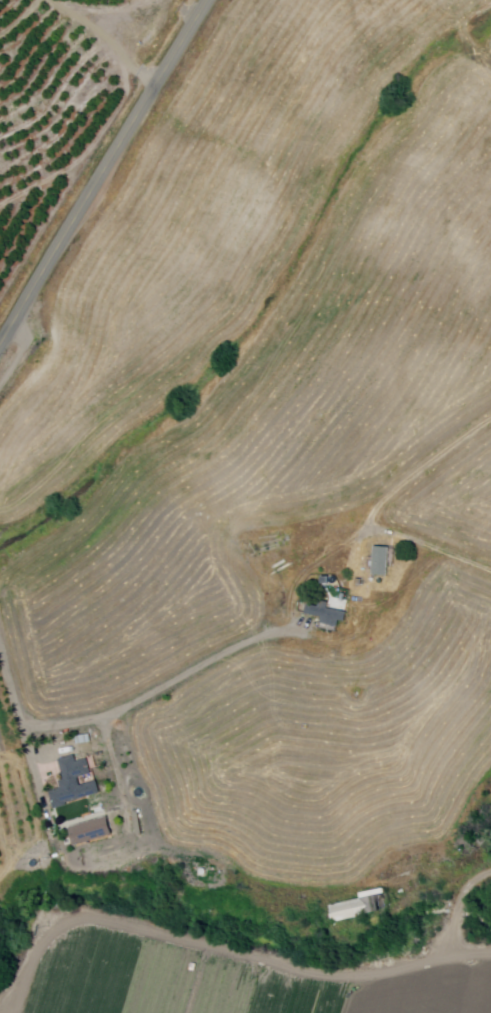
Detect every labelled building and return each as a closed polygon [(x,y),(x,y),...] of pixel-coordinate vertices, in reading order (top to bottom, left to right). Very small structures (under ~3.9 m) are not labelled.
[(375,547),(392,549),(390,576),(373,575),(375,547)] [(310,606),(308,615),(346,623),(348,615),(310,606)] [(58,761),(76,755),(79,763),(90,759),(94,773),(79,778),(82,786),(98,781),(102,792),(66,803),(68,809),(56,813),(49,793),(61,789),(58,778),(63,776),(58,761)] [(109,817),(115,835),(76,847),(70,828),(109,817)] [(329,906),(362,899),(360,893),(386,887),(391,910),(333,923),(329,906)]
